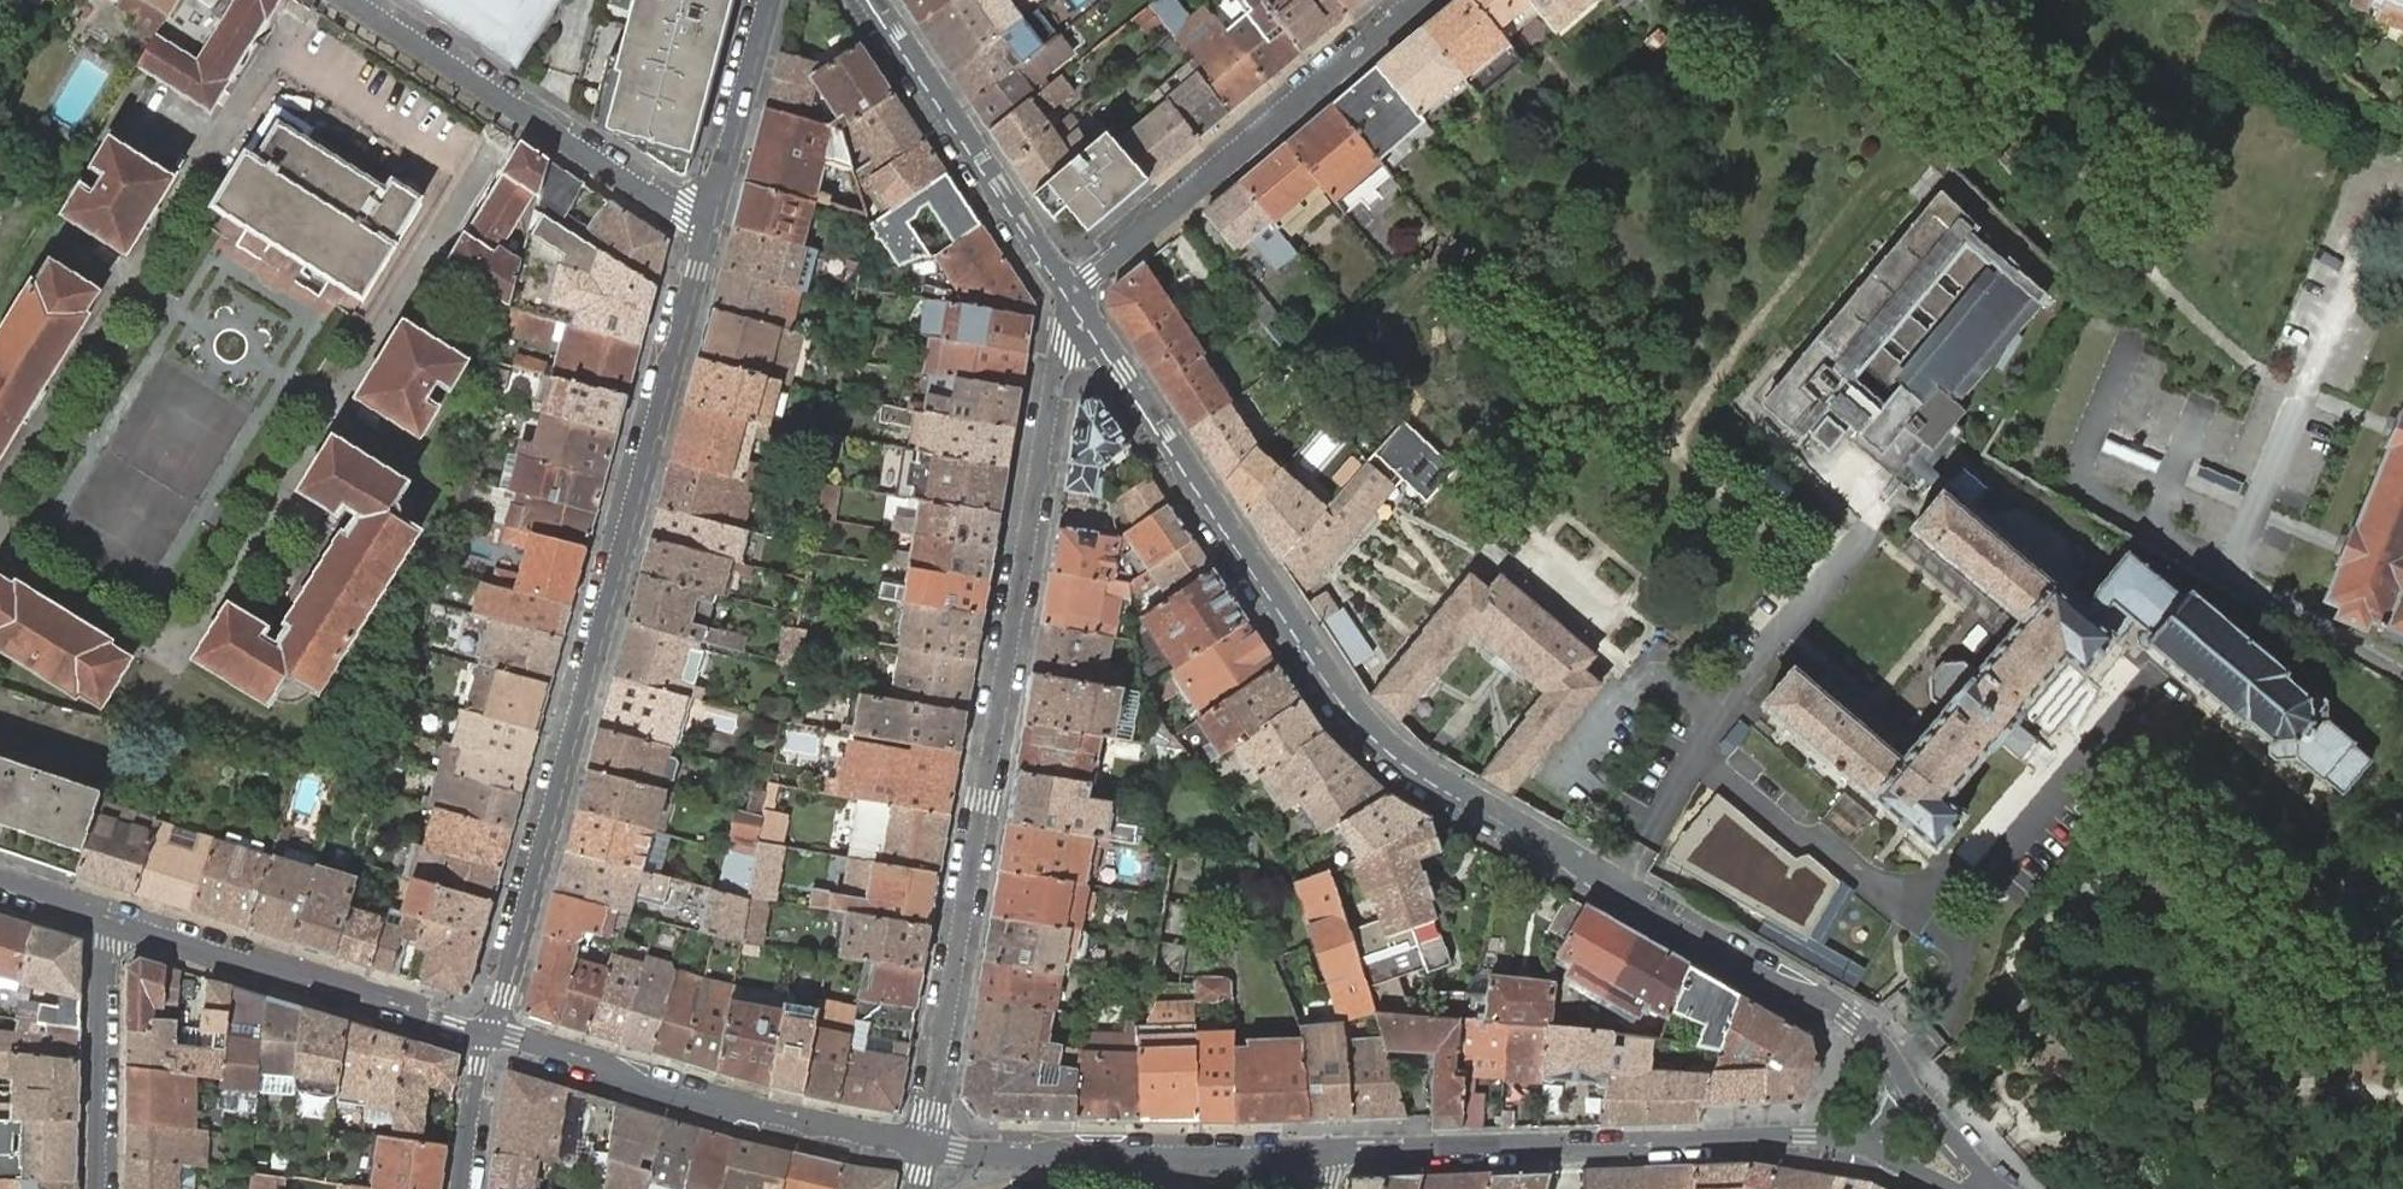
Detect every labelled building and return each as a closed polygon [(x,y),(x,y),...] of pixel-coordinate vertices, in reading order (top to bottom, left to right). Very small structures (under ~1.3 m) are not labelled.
[(142,12),(136,22),(157,36),(159,32),(179,0),(122,0),(142,12)] [(138,66),(212,111),(231,81),(230,81),(224,77),(262,17),(268,21),(269,21),(282,0),(237,0),(198,62),(157,36),(138,66)] [(421,6),(453,27),(458,19),(519,58),(532,39),(537,42),(556,13),(550,10),(557,0),(426,0),(421,6)] [(618,63),(614,77),(620,78),(607,127),(610,129),(634,135),(632,143),(682,176),(688,174),(703,116),(699,115),(707,82),(712,83),(730,14),(733,6),(734,0),(634,0),(618,63)] [(920,26),(954,0),(902,0),(920,26)] [(920,26),(954,77),(1006,36),(1018,26),(1025,20),(1017,9),(1013,3),(1010,0),(954,0),(920,26)] [(1214,15),(1216,17),(1266,82),(1303,51),(1271,9),(1265,0),(1253,0),(1257,5),(1242,18),(1229,3),(1214,15)] [(1229,3),(1242,18),(1257,5),(1253,0),(1232,0),(1229,3)] [(1271,9),(1303,51),(1350,12),(1339,0),(1265,0),(1271,9)] [(1350,12),(1364,0),(1339,0),(1350,12)] [(1507,41),(1497,30),(1473,0),(1457,0),(1422,29),(1463,78),(1507,41)] [(1528,0),(1473,0),(1497,30),(1530,2),(1528,0)] [(1557,33),(1597,0),(1528,0),(1530,2),(1540,14),(1557,33)] [(2368,13),(2371,6),(2373,0),(2352,0),(2350,6),(2368,13)] [(2371,6),(2379,10),(2376,19),(2402,31),(2402,0),(2373,0),(2371,6)] [(1497,30),(1507,41),(1540,14),(1530,2),(1497,30)] [(224,77),(230,81),(268,21),(262,17),(224,77)] [(1179,27),(1172,32),(1194,59),(1190,63),(1229,113),(1266,82),(1216,17),(1207,24),(1217,38),(1200,52),(1189,39),(1179,27)] [(458,19),(453,27),(514,66),(519,58),(458,19)] [(1207,24),(1189,39),(1200,52),(1217,38),(1207,24)] [(1040,52),(1018,26),(1006,36),(1027,62),(1040,52)] [(1421,115),(1464,79),(1463,78),(1422,29),(1379,66),(1421,115)] [(1006,36),(954,77),(973,104),(1027,62),(1006,36)] [(1059,36),(1040,52),(1027,62),(973,104),(992,132),(1038,96),(1042,92),(1034,82),(1047,72),(1072,52),(1059,36)] [(782,52),(766,108),(810,120),(819,91),(815,89),(817,75),(845,117),(830,126),(842,130),(894,94),(860,43),(828,64),(782,52)] [(593,119),(607,127),(620,78),(614,77),(618,63),(608,61),(602,85),(602,86),(593,119)] [(1229,113),(1190,63),(1180,72),(1183,76),(1189,81),(1191,84),(1179,92),(1170,80),(1160,88),(1199,139),(1229,113)] [(1333,105),(1378,158),(1424,120),(1421,115),(1379,66),(1333,105)] [(1055,82),(1047,72),(1034,82),(1042,92),(1055,82)] [(1038,96),(992,132),(1014,164),(1061,124),(1056,119),(1050,123),(1044,116),(1076,90),(1064,74),(1055,82),(1042,92),(1038,96)] [(2384,79),(2376,98),(2388,107),(2397,85),(2384,79)] [(707,82),(699,115),(703,116),(712,83),(707,82)] [(1199,139),(1160,88),(1151,96),(1163,109),(1119,146),(1149,181),(1199,139)] [(894,94),(842,130),(846,141),(857,133),(875,159),(856,173),(861,188),(926,142),(894,94)] [(1329,194),(1332,198),(1378,158),(1333,105),(1286,143),(1325,189),(1329,194)] [(766,108),(748,180),(815,200),(830,204),(832,195),(820,191),(816,185),(825,156),(853,164),(846,141),(842,130),(830,126),(810,120),(766,108)] [(1071,116),(1061,124),(1014,164),(1035,195),(1107,133),(1099,124),(1085,136),(1071,116)] [(214,206),(365,299),(371,290),(398,246),(394,243),(422,198),(393,180),(387,190),(280,123),(257,159),(247,152),(220,197),(214,206)] [(610,129),(632,143),(634,135),(610,129)] [(1999,160),(2010,174),(2016,169),(2018,170),(2043,150),(2030,132),(2004,153),(2005,155),(1999,160)] [(1119,146),(1107,133),(1035,195),(1054,218),(1068,207),(1089,231),(1149,181),(1119,146)] [(40,162),(47,167),(61,144),(54,140),(40,162)] [(66,214),(129,253),(175,179),(111,140),(94,168),(107,176),(95,194),(83,186),(66,214)] [(861,188),(863,196),(871,191),(878,186),(893,208),(946,172),(926,142),(861,188)] [(550,161),(522,143),(504,174),(505,175),(513,179),(475,240),(467,235),(466,234),(447,265),(512,303),(523,265),(500,250),(535,194),(540,196),(550,161)] [(1329,194),(1325,189),(1286,143),(1240,182),(1273,220),(1279,228),(1291,243),(1304,232),(1297,222),(1329,194)] [(585,184),(550,161),(540,196),(537,210),(657,286),(670,240),(612,202),(590,236),(585,233),(588,227),(568,214),(585,184)] [(873,224),(901,266),(925,257),(938,256),(914,225),(920,221),(923,210),(929,206),(955,244),(983,226),(946,172),(893,208),(887,214),(873,224)] [(513,179),(505,175),(467,235),(475,240),(513,179)] [(748,180),(735,225),(802,245),(815,200),(748,180)] [(1273,220),(1240,182),(1205,212),(1237,250),(1273,220)] [(878,186),(871,191),(887,214),(893,208),(878,186)] [(1872,407),(1992,263),(2010,278),(2017,269),(2015,267),(2018,264),(2008,256),(2005,260),(1973,233),(1978,228),(1939,191),(1761,404),(1803,438),(1809,431),(1830,449),(1850,425),(1861,434),(1879,413),(1872,407)] [(657,286),(537,210),(523,265),(512,303),(511,307),(642,344),(657,286)] [(735,225),(724,267),(791,286),(807,291),(818,250),(802,245),(735,225)] [(938,256),(925,257),(925,268),(943,266),(962,295),(939,296),(940,292),(925,289),(924,298),(928,299),(1035,317),(1037,306),(983,226),(955,244),(938,256)] [(121,254),(101,242),(93,255),(113,267),(121,254)] [(90,316),(86,314),(99,292),(52,261),(38,283),(35,281),(0,337),(0,460),(90,316)] [(1132,342),(1176,312),(1144,263),(1112,290),(1109,308),(1132,342)] [(2010,278),(1992,263),(1872,407),(1879,413),(1861,434),(1853,443),(1895,478),(1907,465),(1916,454),(1924,444),(1934,452),(1966,412),(1956,403),(2033,311),(2025,305),(2032,296),(2010,278)] [(724,267),(713,309),(780,327),(791,286),(724,267)] [(2017,269),(2010,278),(2032,296),(2025,305),(2033,311),(2047,294),(2017,269)] [(1258,319),(1265,327),(1279,316),(1251,280),(1238,291),(1258,319)] [(932,337),(1028,352),(1035,317),(928,299),(922,335),(932,337)] [(642,344),(511,307),(506,327),(562,343),(556,366),(517,357),(514,366),(544,374),(628,396),(642,344)] [(713,309),(700,358),(782,380),(784,381),(790,382),(804,334),(795,332),(780,327),(713,309)] [(1201,357),(1205,355),(1202,351),(1187,328),(1176,312),(1132,342),(1161,385),(1201,357)] [(359,397),(423,436),(440,407),(427,399),(439,381),(452,389),(469,361),(406,322),(359,397)] [(1022,390),(1028,352),(932,337),(925,373),(933,374),(1022,390)] [(1229,402),(1231,401),(1227,395),(1213,375),(1201,357),(1161,385),(1191,429),(1229,402)] [(700,358),(688,403),(772,425),(784,381),(782,380),(700,358)] [(496,361),(494,370),(487,396),(501,400),(510,365),(496,361)] [(618,431),(628,396),(544,374),(540,388),(550,390),(546,403),(539,401),(536,410),(549,413),(618,431)] [(1015,428),(1022,390),(933,374),(928,404),(911,401),(910,410),(1015,428)] [(1112,457),(1130,445),(1099,398),(1080,402),(1065,489),(1094,494),(1101,498),(1105,477),(1097,476),(1098,465),(1099,466),(1110,459),(1112,457)] [(1256,449),(1258,447),(1255,442),(1244,425),(1229,402),(1191,429),(1226,483),(1256,449)] [(688,403),(673,460),(743,480),(750,482),(766,486),(770,472),(760,470),(761,466),(738,460),(745,433),(761,437),(763,432),(780,437),(782,428),(772,425),(688,403)] [(381,417),(362,404),(354,417),(374,430),(381,417)] [(910,410),(884,405),(882,421),(916,426),(912,450),(1009,466),(1015,428),(910,410)] [(2402,411),(2399,410),(2391,429),(2384,447),(2387,448),(2354,528),(2350,528),(2334,564),(2338,566),(2323,602),(2338,607),(2333,619),(2365,632),(2370,620),(2378,624),(2377,626),(2383,629),(2384,627),(2402,582),(2402,410),(2402,411)] [(522,447),(519,455),(521,456),(606,478),(618,431),(549,413),(540,447),(531,445),(523,443),(522,447)] [(1453,473),(1405,424),(1372,454),(1422,505),(1453,473)] [(396,505),(406,489),(410,482),(335,437),(301,491),(340,515),(345,506),(360,515),(347,536),(344,533),(288,623),(292,626),(279,647),(264,638),(269,628),(230,605),(197,659),(271,705),(276,697),(286,681),(287,681),(287,682),(288,682),(289,683),(290,683),(291,683),(292,683),(293,682),(294,682),(295,682),(296,681),(297,680),(298,679),(314,689),(321,693),(422,530),(415,526),(399,517),(399,516),(399,515),(400,514),(400,513),(399,513),(400,511),(400,510),(399,509),(398,508),(398,507),(397,506),(396,506),(396,505)] [(912,450),(906,449),(897,496),(923,500),(1001,514),(1009,466),(912,450)] [(1226,483),(1246,512),(1279,474),(1281,471),(1256,449),(1226,483)] [(519,455),(510,453),(501,487),(512,490),(521,456),(519,455)] [(1942,476),(1916,454),(1907,465),(1932,486),(1942,476)] [(521,456),(512,490),(597,513),(606,478),(521,456)] [(1287,573),(1303,596),(1369,517),(1396,484),(1367,459),(1328,507),(1323,512),(1280,563),(1287,573)] [(737,528),(750,482),(743,480),(673,460),(660,506),(730,526),(737,528)] [(2115,639),(2096,623),(2080,608),(1966,513),(1974,504),(1988,488),(1964,468),(1953,481),(1951,480),(1951,481),(1939,495),(1941,496),(1930,508),(1911,530),(1934,550),(1949,561),(1969,579),(1985,593),(2003,608),(2007,612),(2019,622),(2009,634),(2006,638),(1976,673),(1962,662),(1942,662),(1928,678),(1931,698),(1945,711),(1915,745),(1912,749),(1902,761),(1889,751),(1885,748),(1793,670),(1762,707),(1772,715),(1788,729),(1910,832),(1928,847),(1934,852),(1937,850),(1964,817),(1966,815),(1959,809),(1947,800),(1991,749),(1992,750),(1998,742),(2017,720),(2024,712),(2022,711),(2065,661),(2077,670),(2083,675),(2085,673),(2086,673),(2113,641),(2114,640),(2115,639)] [(1246,512),(1280,563),(1323,512),(1279,474),(1246,512)] [(1169,504),(1151,476),(1111,503),(1115,518),(1127,510),(1137,525),(1169,504)] [(475,480),(465,477),(460,497),(470,500),(475,480)] [(821,502),(818,518),(834,521),(840,486),(824,483),(821,502)] [(501,487),(496,486),(493,499),(502,501),(497,523),(503,525),(512,490),(501,487)] [(412,494),(406,489),(396,505),(396,506),(397,506),(398,507),(398,508),(399,509),(400,510),(400,511),(399,513),(400,513),(400,514),(399,515),(399,516),(399,517),(415,526),(416,525),(418,520),(419,509),(417,502),(412,494)] [(597,513),(512,490),(503,525),(508,526),(587,547),(597,513)] [(995,548),(1001,514),(923,500),(919,521),(895,518),(893,531),(917,535),(995,548)] [(1193,540),(1169,504),(1137,525),(1119,537),(1121,549),(1132,542),(1150,569),(1193,540)] [(1980,509),(1974,504),(1966,513),(2080,608),(2088,599),(1980,509)] [(660,506),(651,539),(737,562),(744,564),(751,541),(777,548),(779,540),(737,528),(730,526),(660,506)] [(492,585),(572,607),(587,547),(508,526),(503,543),(514,546),(529,551),(521,576),(496,568),(492,585)] [(1119,537),(1059,527),(1052,572),(1129,583),(1127,574),(1115,572),(1119,537)] [(889,552),(887,565),(911,569),(989,581),(995,548),(917,535),(913,556),(889,552)] [(651,539),(642,574),(716,594),(719,595),(722,585),(724,587),(729,569),(750,575),(752,566),(744,564),(737,562),(651,539)] [(1214,570),(1193,540),(1150,569),(1129,583),(1130,591),(1137,586),(1142,594),(1161,583),(1171,598),(1214,570)] [(2145,632),(2178,593),(2129,551),(2088,599),(2080,608),(2096,623),(2112,604),(2132,621),(2134,623),(2145,632)] [(881,599),(896,601),(906,603),(983,616),(989,581),(911,569),(908,587),(899,586),(884,583),(881,599)] [(1248,621),(1214,570),(1171,598),(1143,616),(1177,668),(1248,621)] [(1130,591),(1129,583),(1052,572),(1043,625),(1112,637),(1115,637),(1122,598),(1131,599),(1130,591)] [(642,574),(629,622),(703,641),(708,642),(723,646),(726,632),(707,627),(716,594),(642,574)] [(80,697),(82,693),(102,707),(133,660),(111,646),(114,642),(19,584),(16,587),(0,577),(0,648),(80,697)] [(1479,778),(1511,797),(1558,738),(1559,738),(1600,686),(1582,671),(1595,656),(1592,654),(1593,652),(1578,640),(1576,642),(1549,619),(1518,593),(1520,590),(1504,577),(1503,579),(1501,577),(1488,591),(1470,577),(1459,590),(1424,631),(1373,692),(1370,696),(1399,723),(1402,718),(1472,634),(1508,663),(1545,694),(1479,778)] [(2384,627),(2402,635),(2402,582),(2384,627)] [(472,608),(471,613),(563,638),(572,607),(492,585),(485,583),(479,609),(472,608)] [(2178,593),(2145,632),(2142,632),(2137,638),(2137,645),(2141,648),(2143,650),(2151,649),(2152,648),(2166,660),(2163,664),(2166,668),(2170,663),(2184,675),(2180,680),(2185,683),(2189,679),(2203,691),(2199,695),(2203,699),(2207,694),(2221,706),(2217,710),(2222,714),(2226,710),(2240,722),(2236,726),(2240,730),(2245,725),(2249,729),(2251,726),(2269,741),(2267,747),(2268,747),(2269,754),(2275,760),(2296,759),(2323,780),(2325,779),(2325,780),(2339,791),(2341,793),(2342,795),(2372,760),(2354,744),(2355,742),(2329,720),(2327,700),(2320,694),(2314,695),(2313,694),(2307,697),(2289,681),(2292,678),(2287,675),(2291,671),(2286,667),(2283,671),(2269,659),(2272,655),(2268,652),(2265,655),(2251,643),(2254,640),(2250,637),(2246,640),(2232,629),(2235,625),(2231,621),(2227,624),(2213,613),(2217,609),(2213,606),(2209,609),(2196,597),(2199,594),(2194,590),(2190,594),(2187,591),(2183,595),(2185,596),(2183,598),(2178,593)] [(1308,605),(1321,623),(1339,611),(1330,598),(1326,592),(1308,605)] [(976,660),(983,616),(906,603),(898,646),(901,647),(976,660)] [(2112,604),(2096,623),(2115,639),(2114,640),(2117,643),(2134,623),(2132,621),(2112,604)] [(563,638),(471,613),(468,625),(487,630),(478,665),(551,685),(563,638)] [(1277,665),(1248,621),(1177,668),(1175,669),(1186,684),(1202,709),(1196,713),(1200,718),(1277,665)] [(629,622),(614,678),(687,697),(700,700),(704,687),(696,685),(708,642),(703,641),(629,622)] [(1043,625),(1034,675),(1105,686),(1112,637),(1043,625)] [(787,628),(786,637),(796,639),(798,630),(787,628)] [(796,639),(791,664),(801,667),(807,631),(798,630),(796,639)] [(745,637),(726,632),(723,646),(741,651),(745,637)] [(786,637),(781,661),(791,664),(796,639),(786,637)] [(967,712),(976,660),(901,647),(892,699),(967,712)] [(788,682),(797,684),(801,667),(791,664),(788,682)] [(551,685),(478,665),(465,712),(538,732),(551,685)] [(1301,701),(1277,665),(1200,718),(1199,719),(1213,740),(1209,743),(1219,756),(1236,745),(1301,701)] [(1186,684),(1175,669),(1141,693),(1151,707),(1186,684)] [(1117,698),(1119,689),(1105,686),(1034,675),(1026,724),(1100,736),(1110,737),(1112,722),(1116,705),(1117,698)] [(614,678),(601,729),(672,748),(674,749),(679,731),(666,728),(672,704),(685,707),(687,697),(614,678)] [(286,681),(276,697),(277,698),(284,701),(295,702),(299,701),(309,694),(314,689),(298,679),(297,680),(296,681),(295,682),(294,682),(293,682),(292,683),(291,683),(290,683),(289,683),(288,682),(287,682),(287,681),(286,681)] [(849,727),(848,733),(919,745),(961,752),(967,712),(892,699),(863,694),(857,729),(849,727)] [(1323,733),(1301,701),(1236,745),(1252,770),(1246,774),(1251,783),(1263,775),(1323,734),(1323,733)] [(666,728),(679,731),(685,707),(672,704),(666,728)] [(465,712),(463,711),(455,738),(449,736),(447,744),(529,766),(538,732),(465,712)] [(1017,773),(1092,784),(1100,736),(1026,724),(1017,773)] [(601,729),(590,770),(661,789),(664,779),(665,779),(665,780),(666,780),(667,780),(667,779),(668,778),(673,762),(673,761),(673,760),(672,760),(672,759),(671,758),(670,758),(672,748),(601,729)] [(1355,763),(1323,734),(1263,775),(1286,809),(1306,795),(1355,763)] [(1184,749),(1173,736),(1167,746),(1184,749)] [(447,744),(443,743),(441,753),(447,754),(441,774),(521,795),(529,766),(447,744)] [(950,815),(961,752),(919,745),(917,757),(853,747),(851,760),(842,758),(838,781),(827,779),(825,793),(852,798),(858,799),(950,815)] [(759,772),(764,773),(771,775),(775,754),(762,752),(759,772)] [(102,793),(0,758),(0,825),(83,853),(99,803),(102,793)] [(1306,795),(1328,830),(1339,823),(1389,794),(1388,794),(1355,763),(1306,795)] [(590,770),(579,810),(655,831),(664,834),(667,822),(653,818),(661,789),(590,770)] [(441,774),(439,773),(432,799),(425,797),(423,804),(437,809),(512,830),(521,795),(441,774)] [(753,790),(749,813),(763,817),(766,800),(770,784),(771,775),(764,773),(760,791),(753,790)] [(1094,837),(1143,845),(1144,836),(1137,835),(1139,827),(1119,824),(1121,808),(1122,806),(1089,801),(1092,784),(1017,773),(1009,823),(1094,837)] [(770,784),(766,800),(779,802),(782,786),(770,784)] [(653,818),(667,822),(676,793),(661,789),(653,818)] [(1684,832),(1665,861),(1765,917),(1756,936),(1854,992),(1867,971),(1825,946),(1856,893),(1808,855),(1794,860),(1718,793),(1684,832)] [(1431,818),(1389,794),(1339,823),(1358,857),(1427,820),(1431,818)] [(851,858),(862,861),(940,874),(950,815),(858,799),(849,858),(851,858)] [(157,823),(158,821),(99,803),(83,853),(76,875),(135,893),(157,823)] [(501,871),(512,830),(437,809),(426,848),(501,871)] [(579,810),(568,851),(664,876),(668,862),(648,856),(655,831),(579,810)] [(739,810),(730,851),(741,854),(756,859),(759,843),(763,817),(749,813),(739,810)] [(1375,1013),(1462,1018),(1464,990),(1441,988),(1440,990),(1434,990),(1428,971),(1448,964),(1450,962),(1435,920),(1437,920),(1430,899),(1434,897),(1425,871),(1421,872),(1417,858),(1441,850),(1431,823),(1428,824),(1427,820),(1358,857),(1353,860),(1367,898),(1368,898),(1373,913),(1379,911),(1381,918),(1363,925),(1355,902),(1341,907),(1359,960),(1362,969),(1375,1013)] [(192,911),(215,840),(157,823),(135,893),(192,911)] [(1000,870),(1087,885),(1087,877),(1092,878),(1096,851),(1092,850),(1094,837),(1009,823),(1000,870)] [(282,828),(272,858),(250,929),(293,942),(316,871),(317,867),(321,856),(287,845),(292,831),(282,828)] [(1242,854),(1257,854),(1257,839),(1242,839),(1242,854)] [(250,929),(272,858),(215,840),(192,911),(250,929)] [(426,848),(409,843),(407,850),(414,852),(406,876),(417,879),(493,901),(501,871),(426,848)] [(750,898),(770,901),(774,902),(782,847),(759,843),(756,859),(750,898)] [(1151,983),(1180,984),(1197,893),(1204,855),(1174,849),(1166,897),(1158,943),(1151,983)] [(568,851),(557,893),(618,909),(626,912),(630,913),(635,897),(665,905),(667,896),(672,879),(664,876),(568,851)] [(750,898),(756,859),(741,854),(735,895),(750,899),(750,898)] [(814,908),(832,910),(930,925),(940,874),(862,861),(851,858),(846,891),(857,892),(856,901),(844,899),(828,897),(824,893),(812,891),(810,907),(814,908)] [(356,880),(317,867),(316,871),(293,942),(336,955),(352,897),(356,880)] [(1085,894),(1087,885),(1000,870),(993,915),(1079,930),(1081,916),(1088,917),(1092,896),(1085,894)] [(1328,980),(1362,969),(1359,960),(1341,907),(1329,873),(1298,883),(1297,886),(1328,980)] [(483,937),(493,901),(417,879),(406,913),(406,914),(423,920),(483,937)] [(717,936),(743,943),(750,899),(735,895),(713,889),(711,897),(701,932),(717,936)] [(857,892),(846,891),(844,899),(856,901),(857,892)] [(557,893),(546,933),(578,942),(584,938),(585,932),(593,934),(610,938),(618,909),(557,893)] [(1584,906),(1566,896),(1547,929),(1560,937),(1565,939),(1584,906)] [(352,897),(336,955),(371,966),(387,907),(352,897)] [(743,943),(762,946),(770,901),(750,898),(750,899),(743,943)] [(1567,976),(1602,997),(1637,937),(1584,906),(1565,939),(1556,955),(1573,965),(1567,976)] [(387,907),(371,966),(392,973),(399,947),(406,950),(409,940),(417,943),(423,920),(406,914),(406,913),(387,907)] [(879,962),(923,969),(930,925),(832,910),(831,920),(839,921),(840,922),(836,948),(845,950),(844,958),(865,961),(879,962)] [(0,915),(0,986),(20,992),(22,982),(34,925),(0,915)] [(1086,936),(1083,931),(1079,930),(993,915),(985,961),(1060,973),(1068,975),(1071,957),(1078,959),(1083,954),(1086,936)] [(468,994),(483,937),(423,920),(417,943),(417,946),(432,950),(422,982),(465,995),(468,994)] [(82,940),(34,925),(22,982),(20,992),(19,1000),(29,1001),(33,984),(62,992),(81,995),(82,940)] [(525,1013),(557,1023),(577,959),(580,948),(585,949),(593,934),(585,932),(584,938),(578,942),(546,933),(525,1013)] [(1645,1005),(1668,1018),(1671,1012),(1688,966),(1637,937),(1602,997),(1638,1017),(1645,1005)] [(608,968),(590,1033),(621,1042),(644,964),(613,955),(608,968)] [(621,1042),(654,1053),(677,973),(672,963),(655,958),(647,956),(644,964),(621,1042)] [(1272,958),(1277,971),(1284,968),(1279,957),(1272,958)] [(129,967),(128,1031),(153,1033),(154,1016),(160,1015),(161,1005),(179,1006),(181,971),(142,958),(129,967)] [(577,959),(557,1023),(590,1033),(608,968),(603,967),(600,975),(583,970),(585,961),(577,959)] [(603,967),(585,961),(583,970),(600,975),(603,967)] [(865,961),(860,988),(874,990),(879,962),(865,961)] [(985,961),(979,998),(1044,1009),(1053,1011),(1060,973),(985,961)] [(860,988),(858,1001),(917,1009),(923,969),(879,962),(874,990),(860,988)] [(1704,1023),(1697,1046),(1722,1050),(1741,996),(1688,966),(1671,1012),(1704,1023)] [(1343,1021),(1375,1013),(1362,969),(1328,980),(1342,1022),(1343,1021)] [(654,1053),(686,1063),(694,1029),(687,1027),(698,978),(678,971),(677,973),(654,1053)] [(1505,1023),(1548,1026),(1553,983),(1489,974),(1488,993),(1464,990),(1462,1018),(1484,1020),(1484,1022),(1505,1023)] [(1476,974),(1464,990),(1488,993),(1489,974),(1476,974)] [(694,1029),(706,981),(698,978),(687,1027),(694,1029)] [(204,1029),(228,1031),(229,1025),(233,987),(209,979),(204,1029)] [(1195,1002),(1230,1002),(1229,982),(1225,979),(1199,979),(1194,984),(1195,1002)] [(702,1031),(712,983),(706,981),(694,1029),(702,1031)] [(686,1063),(718,1072),(725,1038),(731,1005),(734,991),(712,983),(702,1031),(694,1029),(686,1063)] [(16,1018),(21,1019),(81,1028),(81,995),(62,992),(59,1006),(29,1001),(19,1000),(16,1018)] [(268,997),(251,992),(248,1026),(265,1028),(268,997)] [(771,1087),(804,1095),(820,999),(788,994),(784,1014),(771,1087)] [(1741,996),(1722,1050),(1740,1054),(1750,1036),(1761,1043),(1754,1057),(1770,1060),(1789,1023),(1741,996)] [(262,1058),(259,1088),(296,1091),(304,1008),(268,997),(265,1028),(262,1058)] [(979,998),(970,1051),(1041,1063),(1058,1066),(1062,1046),(1055,1044),(1055,1040),(1049,1038),(1040,1037),(1044,1009),(979,998)] [(804,1095),(839,1103),(852,1030),(854,1023),(857,1006),(820,999),(804,1095)] [(857,1006),(854,1023),(913,1031),(917,1009),(858,1001),(857,1006)] [(128,1031),(128,1067),(175,1072),(178,1026),(178,1020),(179,1006),(161,1005),(160,1015),(154,1016),(153,1033),(128,1031)] [(718,1072),(771,1087),(784,1014),(731,1005),(725,1038),(718,1072)] [(304,1008),(296,1091),(329,1095),(327,1118),(334,1119),(336,1108),(337,1101),(348,1022),(304,1008)] [(1049,1038),(1053,1011),(1044,1009),(1040,1037),(1049,1038)] [(1460,1052),(1462,1018),(1375,1013),(1383,1040),(1388,1057),(1395,1056),(1393,1049),(1435,1052),(1433,1115),(1432,1129),(1462,1129),(1462,1121),(1464,1087),(1466,1087),(1465,1077),(1456,1077),(1456,1052),(1460,1052)] [(1504,1056),(1505,1023),(1484,1022),(1484,1020),(1462,1018),(1460,1052),(1456,1052),(1456,1077),(1465,1077),(1466,1087),(1464,1087),(1462,1121),(1462,1129),(1479,1128),(1479,1122),(1481,1076),(1468,1076),(1468,1054),(1486,1055),(1504,1056)] [(80,1060),(81,1028),(21,1019),(19,1034),(0,1032),(0,1051),(80,1060)] [(377,1031),(348,1022),(337,1101),(336,1108),(366,1112),(366,1105),(377,1031)] [(1503,1078),(1543,1081),(1548,1026),(1505,1023),(1504,1056),(1503,1072),(1503,1078)] [(1770,1060),(1768,1103),(1792,1102),(1819,1069),(1811,1036),(1789,1023),(1770,1060)] [(1310,1120),(1353,1118),(1345,1042),(1344,1024),(1301,1028),(1302,1039),(1310,1120)] [(226,1049),(223,1078),(222,1087),(220,1108),(240,1111),(256,1113),(259,1088),(262,1058),(231,1055),(234,1026),(229,1025),(228,1031),(226,1049)] [(1140,1121),(1200,1122),(1196,1032),(1196,1025),(1137,1026),(1138,1038),(1140,1121)] [(178,1026),(175,1072),(192,1074),(223,1078),(226,1049),(203,1046),(204,1029),(178,1026)] [(1137,1026),(1128,1026),(1128,1037),(1138,1038),(1137,1026)] [(1599,1086),(1608,1086),(1613,1033),(1613,1031),(1595,1030),(1548,1026),(1543,1081),(1552,1082),(1555,1079),(1556,1069),(1598,1073),(1596,1082),(1599,1086)] [(852,1030),(839,1103),(896,1112),(899,1111),(909,1051),(910,1047),(896,1045),(894,1057),(862,1051),(864,1039),(865,1032),(852,1030)] [(406,1039),(377,1031),(366,1105),(366,1112),(365,1116),(386,1119),(385,1125),(395,1127),(406,1039)] [(1228,1123),(1237,1123),(1234,1048),(1234,1031),(1196,1032),(1200,1122),(1228,1123)] [(1608,1086),(1604,1125),(1697,1123),(1704,1106),(1702,1106),(1711,1081),(1644,1077),(1647,1038),(1613,1033),(1608,1086)] [(1076,1120),(1140,1121),(1138,1038),(1128,1037),(1127,1042),(1123,1037),(1097,1036),(1092,1043),(1082,1043),(1081,1049),(1077,1069),(1076,1120)] [(1750,1036),(1740,1054),(1754,1057),(1761,1043),(1750,1036)] [(459,1056),(406,1039),(395,1127),(393,1137),(402,1138),(404,1128),(419,1130),(427,1075),(455,1084),(459,1056)] [(896,1045),(864,1039),(862,1051),(894,1057),(896,1045)] [(1237,1123),(1310,1120),(1302,1039),(1291,1039),(1292,1046),(1255,1047),(1254,1040),(1245,1041),(1245,1048),(1234,1048),(1237,1123)] [(1353,1118),(1407,1117),(1388,1057),(1383,1040),(1345,1042),(1353,1118)] [(1058,1066),(1077,1069),(1081,1049),(1062,1046),(1058,1066)] [(1702,1106),(1704,1106),(1768,1103),(1770,1060),(1754,1057),(1754,1071),(1740,1071),(1740,1054),(1722,1050),(1711,1081),(1702,1106)] [(18,1080),(18,1108),(0,1108),(0,1120),(79,1121),(80,1060),(0,1051),(0,1078),(18,1080)] [(977,1117),(1076,1120),(1077,1069),(1058,1066),(1056,1084),(1038,1083),(1041,1063),(970,1051),(962,1097),(977,1117)] [(1754,1057),(1740,1054),(1740,1071),(1754,1071),(1754,1057)] [(1056,1084),(1058,1066),(1041,1063),(1038,1083),(1056,1084)] [(128,1067),(127,1122),(196,1130),(198,1118),(192,1117),(193,1083),(192,1074),(175,1072),(128,1067)] [(505,1072),(495,1153),(541,1159),(556,1161),(565,1089),(507,1071),(505,1072)] [(223,1078),(192,1074),(193,1083),(222,1087),(223,1078)] [(1503,1087),(1502,1111),(1501,1128),(1513,1127),(1515,1087),(1503,1087)] [(1565,1089),(1543,1087),(1540,1114),(1562,1117),(1565,1089)] [(616,1104),(607,1178),(606,1188),(649,1188),(663,1118),(616,1104)] [(663,1118),(649,1188),(687,1188),(701,1130),(663,1118)] [(79,1181),(79,1121),(0,1120),(0,1181),(79,1181)] [(196,1130),(127,1122),(127,1157),(177,1163),(191,1165),(193,1165),(204,1167),(206,1131),(196,1130)] [(701,1130),(687,1188),(722,1188),(723,1188),(734,1139),(733,1139),(701,1130)] [(375,1134),(369,1188),(375,1188),(441,1188),(447,1144),(402,1138),(393,1137),(375,1134)] [(734,1139),(723,1188),(722,1188),(783,1188),(791,1153),(734,1139)] [(495,1153),(490,1188),(537,1188),(541,1159),(495,1153)] [(791,1153),(783,1188),(839,1188),(845,1165),(791,1153)] [(288,1155),(273,1154),(272,1169),(287,1170),(288,1155)] [(127,1157),(126,1188),(191,1188),(191,1165),(177,1163),(127,1157)] [(1752,1163),(1695,1165),(1694,1188),(1739,1188),(1752,1163)] [(1739,1188),(1766,1188),(1776,1167),(1752,1163),(1739,1188)] [(845,1165),(839,1188),(895,1188),(897,1173),(852,1167),(845,1165)] [(1644,1168),(1645,1188),(1694,1188),(1695,1165),(1644,1168)] [(1836,1177),(1776,1167),(1766,1188),(1830,1188),(1836,1177)] [(1584,1170),(1585,1188),(1645,1188),(1644,1168),(1584,1170)] [(1489,1188),(1547,1188),(1550,1172),(1492,1174),(1489,1188)] [(287,1178),(256,1174),(255,1188),(286,1188),(287,1178)] [(1460,1175),(1457,1188),(1489,1188),(1492,1174),(1460,1175)] [(1421,1176),(1419,1188),(1457,1188),(1460,1175),(1421,1176)] [(1384,1178),(1382,1188),(1419,1188),(1421,1176),(1384,1178)] [(1836,1177),(1830,1188),(1885,1188),(1871,1182),(1836,1177)] [(1384,1178),(1348,1179),(1345,1188),(1382,1188),(1384,1178)] [(79,1181),(0,1181),(0,1188),(79,1188),(79,1181)]
